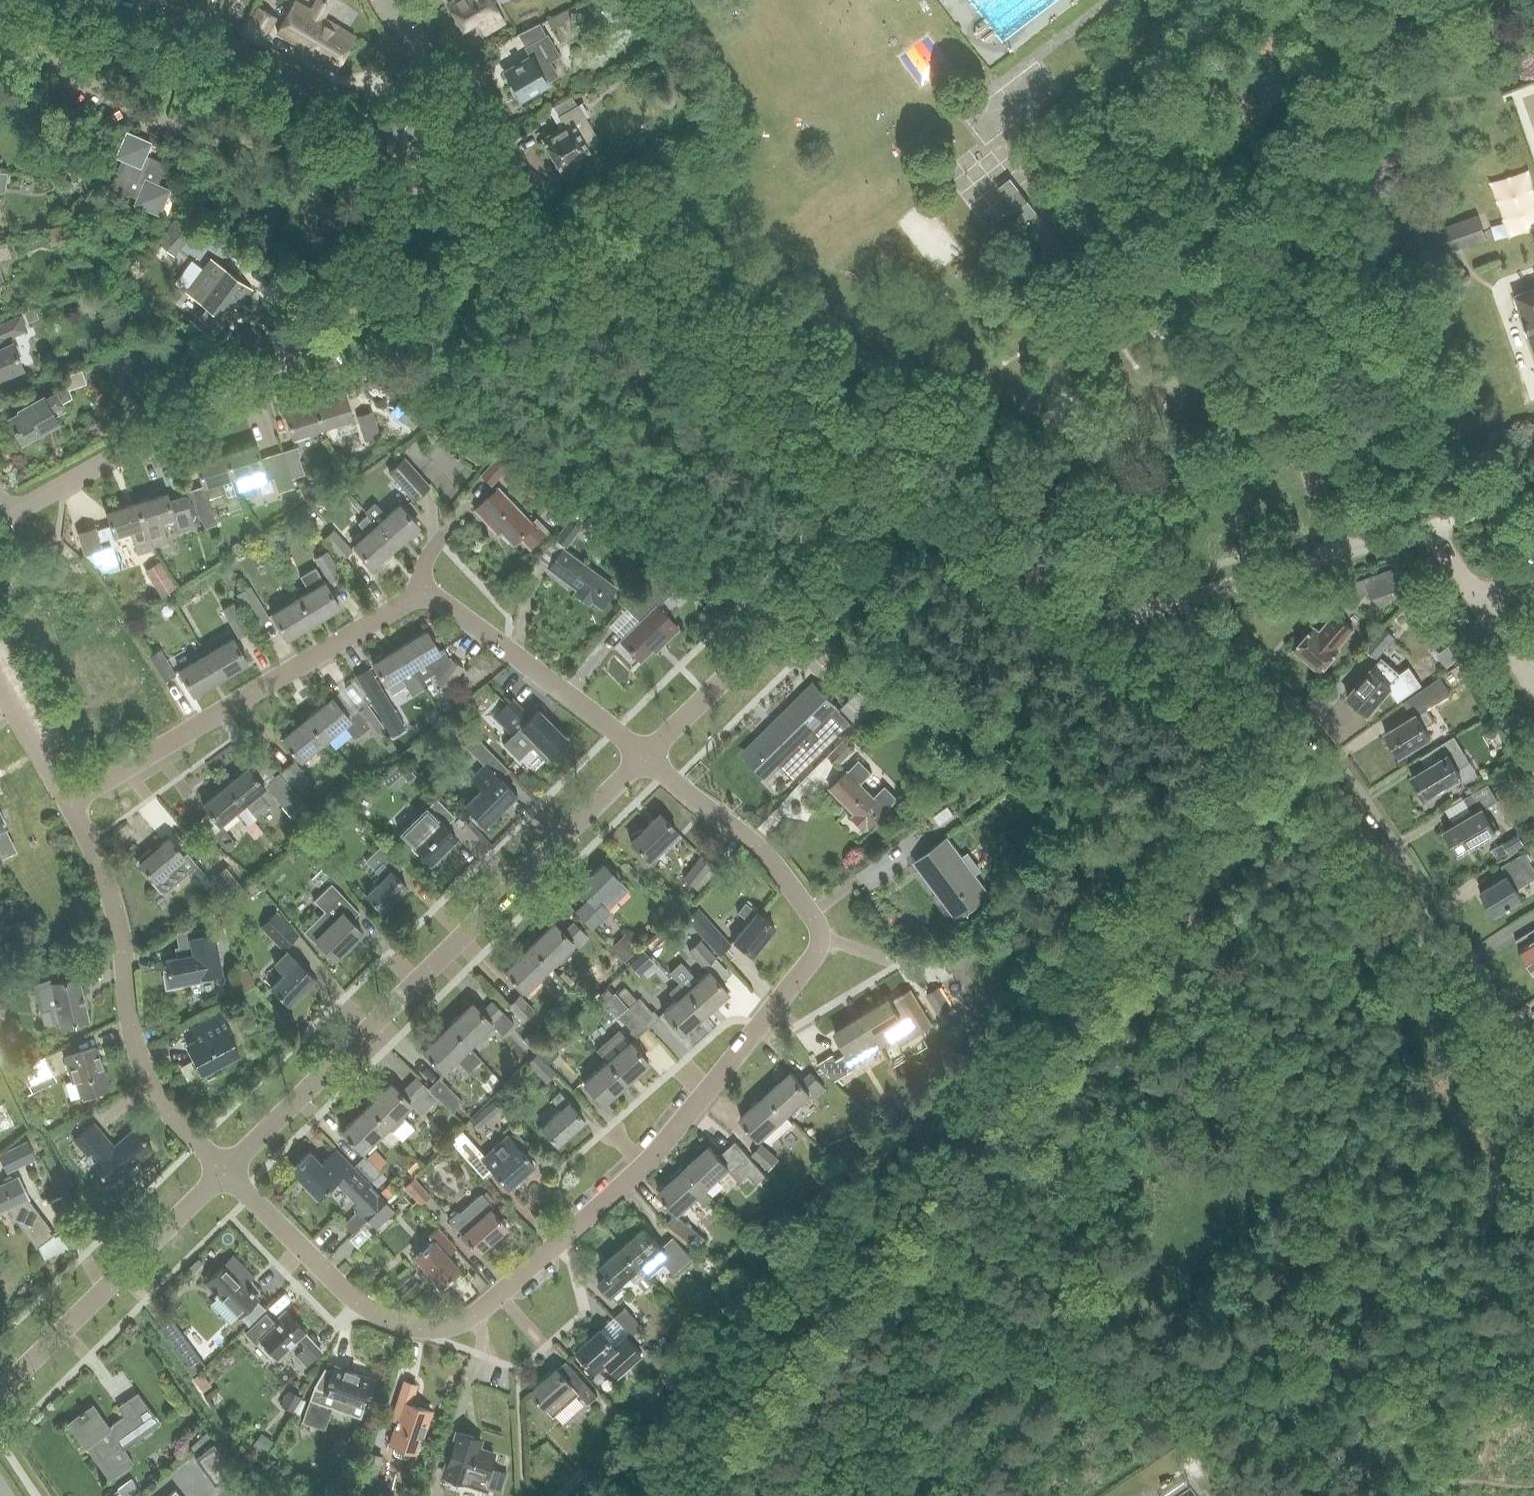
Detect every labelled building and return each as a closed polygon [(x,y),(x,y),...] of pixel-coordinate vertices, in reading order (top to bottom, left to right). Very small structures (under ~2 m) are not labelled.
[(354,37),(322,18),(333,0),(318,0),(311,11),(295,2),(277,32),(305,49),(303,52),(334,71),(354,37)] [(449,6),(463,30),(478,22),(485,34),(503,24),(496,11),(489,0),(459,0),(449,6)] [(262,43),(277,17),(255,5),(241,31),(262,43)] [(637,8),(625,15),(633,26),(644,19),(637,8)] [(505,73),(512,84),(510,85),(509,89),(513,95),(515,96),(518,95),(520,99),(548,83),(548,82),(559,76),(550,61),(560,56),(548,35),(527,48),(532,57),(505,73)] [(926,54),(934,72),(953,64),(944,45),(926,54)] [(584,146),(596,139),(577,106),(559,116),(565,127),(543,139),(560,171),(589,154),(584,146)] [(159,215),(171,189),(157,183),(166,163),(147,155),(152,142),(126,130),(115,156),(121,159),(110,185),(136,197),(133,203),(159,215)] [(1053,259),(1066,249),(1010,177),(997,187),(1053,259)] [(80,212),(90,219),(105,196),(95,189),(80,212)] [(174,221),(157,239),(174,255),(191,237),(197,230),(180,214),(174,221)] [(1444,228),(1452,249),(1485,237),(1477,216),(1444,228)] [(46,227),(50,244),(61,242),(57,225),(46,227)] [(10,256),(7,245),(0,247),(0,259),(10,256)] [(211,259),(186,292),(201,304),(190,320),(215,339),(229,320),(226,318),(234,308),(236,310),(251,289),(211,259)] [(138,260),(126,271),(134,280),(146,269),(138,260)] [(0,269),(0,299),(8,296),(0,269)] [(1515,295),(1533,350),(1533,288),(1515,295)] [(9,338),(26,330),(20,315),(0,324),(0,378),(23,368),(12,342),(11,343),(9,338)] [(60,390),(56,393),(45,398),(44,396),(18,411),(19,412),(8,419),(21,442),(58,422),(51,409),(71,398),(68,389),(86,383),(81,370),(57,379),(60,390)] [(315,403),(322,427),(335,423),(336,426),(353,420),(345,394),(315,403)] [(403,395),(392,408),(403,417),(415,426),(426,413),(403,395)] [(309,431),(322,427),(315,403),(285,413),(293,440),(310,434),(309,431)] [(373,411),(357,416),(364,440),(380,436),(373,411)] [(457,438),(463,429),(445,417),(439,426),(457,438)] [(486,453),(463,439),(456,450),(479,464),(486,453)] [(255,444),(226,454),(233,477),(232,477),(236,490),(267,480),(266,478),(274,476),(279,491),(293,486),(290,478),(282,452),(260,459),(255,444)] [(297,447),(282,452),(290,478),(304,474),(298,456),(300,455),(297,447)] [(237,493),(236,490),(232,477),(233,477),(226,454),(196,463),(203,487),(190,491),(197,512),(206,528),(217,524),(209,497),(224,493),(225,497),(237,493)] [(387,471),(414,500),(431,485),(404,456),(387,471)] [(508,466),(497,456),(480,475),(491,485),(508,466)] [(512,544),(519,538),(529,550),(549,531),(536,518),(531,523),(498,488),(475,510),(491,528),(494,525),(512,544)] [(166,494),(136,503),(144,526),(143,527),(144,530),(145,530),(150,547),(168,541),(162,525),(161,521),(172,517),(177,532),(194,527),(184,496),(169,501),(166,494)] [(118,547),(115,539),(131,534),(137,554),(151,550),(150,547),(145,530),(144,530),(143,527),(144,526),(136,503),(106,512),(111,525),(96,530),(95,527),(78,533),(84,554),(103,572),(118,567),(113,548),(118,547)] [(364,512),(367,515),(396,547),(418,526),(399,505),(386,516),(375,503),(364,512)] [(367,515),(358,523),(367,533),(353,545),(373,567),(396,547),(367,515)] [(569,520),(555,538),(565,546),(580,528),(569,520)] [(323,539),(342,559),(352,550),(333,529),(323,539)] [(602,606),(616,587),(563,548),(549,567),(578,589),(575,592),(589,602),(592,599),(602,606)] [(315,557),(329,581),(341,574),(327,550),(315,557)] [(159,562),(145,571),(161,596),(175,587),(159,562)] [(1363,578),(1370,598),(1401,588),(1394,567),(1363,578)] [(298,598),(313,623),(339,607),(324,582),(315,568),(300,576),(309,591),(298,598)] [(678,629),(657,607),(676,588),(653,571),(637,588),(624,606),(640,622),(620,641),(640,661),(657,644),(659,647),(678,629)] [(250,585),(236,594),(255,627),(270,619),(250,585)] [(712,594),(700,597),(704,610),(716,606),(712,594)] [(1416,597),(1408,605),(1419,615),(1424,610),(1427,607),(1416,597)] [(287,638),(313,623),(298,598),(272,614),(287,638)] [(233,602),(221,609),(238,637),(250,630),(233,602)] [(1338,647),(1353,629),(1335,613),(1319,631),(1314,626),(1294,649),(1320,672),(1339,649),(1338,647)] [(1364,648),(1376,658),(1394,636),(1381,626),(1364,648)] [(427,631),(399,647),(420,681),(433,673),(437,679),(436,680),(449,688),(463,668),(450,659),(450,660),(443,649),(439,652),(427,631)] [(206,655),(220,678),(247,662),(233,639),(206,655)] [(386,687),(402,678),(412,695),(424,688),(420,681),(399,647),(385,656),(382,654),(375,658),(375,661),(372,663),(386,687)] [(161,648),(149,655),(164,681),(176,674),(161,648)] [(193,694),(220,678),(206,655),(179,671),(193,694)] [(1368,713),(1389,689),(1398,701),(1422,684),(1409,666),(1397,675),(1379,660),(1371,669),(1347,696),(1368,713)] [(1399,756),(1430,737),(1424,728),(1435,721),(1427,709),(1451,694),(1442,679),(1407,700),(1416,714),(1385,733),(1399,756)] [(471,681),(463,688),(469,695),(477,688),(471,681)] [(405,728),(379,684),(365,692),(392,736),(405,728)] [(769,733),(758,745),(777,765),(797,746),(812,761),(828,746),(851,723),(816,687),(804,698),(802,696),(767,731),(769,733)] [(324,742),(343,725),(353,740),(366,730),(371,737),(382,728),(366,706),(355,714),(351,718),(341,706),(339,708),(331,698),(305,719),(324,742)] [(513,736),(521,727),(534,740),(530,744),(546,760),(558,749),(560,751),(568,743),(565,741),(567,739),(538,710),(531,718),(511,698),(493,716),(513,736)] [(300,762),(324,742),(305,719),(281,739),(300,762)] [(473,734),(462,745),(483,766),(485,763),(494,755),(473,734)] [(1458,770),(1470,762),(1455,736),(1432,750),(1439,760),(1412,777),(1425,799),(1462,777),(1458,770)] [(845,740),(828,756),(837,766),(854,750),(845,740)] [(310,779),(294,760),(281,771),(297,790),(310,779)] [(401,761),(394,767),(408,782),(415,776),(401,761)] [(481,789),(464,805),(474,815),(471,818),(480,828),(483,825),(484,825),(502,808),(515,795),(513,792),(498,777),(485,763),(483,766),(470,778),(481,789)] [(248,767),(225,786),(242,806),(244,804),(255,818),(269,806),(270,807),(278,801),(293,817),(306,806),(279,774),(274,778),(264,787),(248,767)] [(869,828),(886,811),(846,770),(829,787),(855,814),(852,817),(864,830),(867,827),(869,828)] [(1483,809),(1498,800),(1488,784),(1464,798),(1473,814),(1445,831),(1459,854),(1496,832),(1483,809)] [(236,811),(242,817),(241,820),(245,825),(247,824),(248,826),(256,819),(255,818),(244,804),(242,806),(225,786),(203,805),(220,825),(236,811)] [(412,846),(413,845),(430,863),(433,860),(437,864),(450,851),(446,848),(456,838),(445,826),(454,817),(437,799),(419,817),(417,815),(399,833),(412,846)] [(666,841),(676,830),(659,813),(631,841),(651,862),(669,844),(666,841)] [(213,834),(226,850),(235,843),(222,827),(213,834)] [(1518,833),(1492,849),(1498,859),(1524,843),(1518,833)] [(947,836),(914,860),(957,918),(990,894),(975,874),(980,870),(967,853),(962,856),(947,836)] [(149,849),(136,860),(156,883),(155,884),(152,881),(151,882),(161,893),(186,872),(188,874),(193,870),(198,866),(187,853),(183,856),(169,838),(152,852),(149,849)] [(402,867),(391,856),(381,845),(365,861),(383,879),(366,895),(381,911),(406,887),(394,875),(402,867)] [(307,848),(300,853),(307,860),(313,855),(307,848)] [(1529,882),(1533,879),(1533,869),(1524,853),(1505,864),(1511,875),(1508,876),(1482,892),(1495,914),(1521,898),(1516,890),(1529,882)] [(721,870),(702,855),(683,878),(701,893),(721,870)] [(628,889),(622,884),(618,879),(602,863),(578,888),(589,899),(576,913),(592,929),(610,911),(608,909),(628,889)] [(226,867),(209,880),(225,899),(241,885),(226,867)] [(316,920),(304,932),(318,947),(321,943),(335,958),(360,932),(350,921),(359,912),(331,884),(315,901),(325,911),(316,920)] [(752,956),(774,927),(758,915),(759,914),(745,904),(739,913),(750,922),(734,942),(752,956)] [(685,918),(712,947),(724,936),(697,907),(685,918)] [(260,927),(283,950),(299,933),(276,910),(260,927)] [(550,967),(573,944),(578,948),(588,938),(573,922),(563,933),(553,923),(529,946),(550,967)] [(167,968),(162,969),(163,974),(162,975),(165,989),(182,986),(201,982),(200,976),(221,972),(212,925),(182,931),(185,947),(177,948),(178,957),(165,960),(167,968)] [(1515,941),(1529,964),(1527,965),(1532,973),(1533,972),(1533,930),(1515,941)] [(625,933),(610,947),(621,959),(636,945),(625,933)] [(688,950),(702,966),(714,955),(701,939),(688,950)] [(522,994),(550,967),(529,946),(504,971),(513,979),(511,982),(522,994)] [(643,951),(639,954),(650,966),(654,962),(643,951)] [(287,1004),(314,978),(290,955),(280,964),(287,971),(271,987),(287,1004)] [(709,972),(686,992),(705,1013),(728,993),(709,972)] [(78,977),(51,983),(50,979),(33,985),(40,1012),(50,1009),(53,1024),(60,1022),(61,1026),(71,1023),(72,1027),(84,1024),(84,1021),(88,1020),(78,977)] [(964,1000),(957,987),(951,977),(936,986),(937,988),(926,995),(938,1015),(964,1000)] [(670,992),(677,1000),(663,1012),(682,1034),(705,1013),(686,992),(679,984),(670,992)] [(628,1007),(647,1028),(658,1018),(652,1011),(651,1011),(639,997),(636,1000),(624,986),(617,992),(629,1006),(628,1007)] [(607,987),(598,995),(604,1002),(613,994),(607,987)] [(888,998),(862,1015),(874,1036),(881,1047),(897,1038),(890,1026),(908,1015),(918,1031),(930,1024),(916,1000),(910,990),(896,998),(898,1001),(893,1005),(888,998)] [(507,1006),(523,1022),(535,1010),(519,994),(507,1006)] [(469,1046),(491,1024),(502,1035),(514,1023),(493,1002),(483,1012),(473,1002),(449,1025),(469,1046)] [(647,1028),(628,1007),(618,1016),(636,1037),(647,1028)] [(202,1072),(204,1072),(207,1079),(224,1070),(220,1063),(239,1053),(224,1026),(228,1024),(222,1012),(196,1025),(202,1036),(187,1043),(202,1072)] [(862,1015),(835,1031),(848,1053),(836,1060),(832,1054),(818,1064),(835,1079),(852,1069),(850,1066),(881,1047),(874,1036),(862,1015)] [(442,1073),(457,1058),(469,1070),(481,1058),(469,1046),(449,1025),(424,1050),(433,1059),(430,1061),(442,1073)] [(596,1050),(606,1062),(626,1083),(649,1063),(629,1041),(629,1042),(619,1030),(596,1050)] [(531,1031),(522,1040),(535,1052),(543,1043),(531,1031)] [(537,1053),(548,1064),(558,1055),(548,1044),(537,1053)] [(81,1096),(108,1088),(95,1047),(65,1056),(73,1081),(65,1083),(70,1100),(81,1096)] [(527,1063),(545,1082),(555,1073),(547,1065),(548,1064),(537,1053),(527,1063)] [(21,1065),(33,1092),(43,1087),(40,1080),(53,1074),(44,1054),(21,1065)] [(603,1104),(626,1083),(606,1062),(583,1082),(603,1104)] [(766,1094),(786,1116),(810,1093),(814,1098),(826,1088),(811,1072),(800,1082),(791,1072),(766,1094)] [(401,1114),(411,1104),(421,1114),(437,1099),(430,1092),(430,1091),(417,1077),(401,1093),(391,1083),(367,1106),(387,1127),(397,1138),(411,1125),(401,1114)] [(464,1101),(440,1077),(430,1087),(453,1111),(464,1101)] [(557,1145),(584,1121),(559,1093),(551,1100),(560,1111),(541,1127),(557,1145)] [(786,1116),(766,1094),(740,1117),(749,1127),(746,1129),(757,1141),(762,1137),(771,1142),(792,1123),(786,1116)] [(493,1102),(471,1121),(478,1129),(500,1110),(493,1102)] [(360,1154),(387,1127),(367,1106),(342,1131),(351,1140),(348,1142),(360,1154)] [(86,1156),(92,1153),(98,1160),(94,1163),(96,1166),(95,1167),(102,1175),(104,1174),(111,1183),(152,1148),(135,1128),(114,1146),(94,1123),(73,1140),(86,1156)] [(462,1129),(450,1139),(467,1160),(479,1150),(462,1129)] [(516,1132),(509,1138),(507,1137),(482,1159),(507,1188),(533,1165),(518,1148),(525,1142),(516,1132)] [(7,1172),(35,1157),(26,1139),(0,1153),(0,1159),(7,1172)] [(704,1189),(727,1168),(739,1182),(748,1174),(756,1183),(765,1175),(735,1141),(718,1156),(709,1146),(684,1168),(703,1190),(704,1189)] [(762,1143),(751,1155),(768,1170),(779,1158),(762,1143)] [(356,1165),(371,1181),(385,1168),(389,1165),(375,1150),(367,1157),(366,1155),(356,1165)] [(319,1198),(335,1182),(359,1209),(343,1225),(353,1234),(368,1218),(385,1202),(335,1151),(321,1165),(310,1153),(292,1170),(319,1198)] [(677,1213),(696,1197),(704,1206),(713,1198),(704,1189),(703,1190),(684,1168),(658,1191),(667,1201),(664,1203),(675,1215),(667,1223),(671,1227),(690,1243),(699,1232),(681,1218),(677,1213)] [(0,1184),(0,1210),(7,1207),(37,1246),(55,1233),(27,1198),(29,1197),(18,1175),(13,1178),(5,1181),(0,1184)] [(430,1196),(414,1177),(403,1187),(419,1205),(430,1196)] [(388,1198),(395,1191),(389,1184),(381,1191),(388,1198)] [(449,1219),(462,1234),(478,1253),(507,1228),(491,1210),(494,1207),(482,1193),(460,1213),(458,1211),(449,1219)] [(403,1195),(396,1202),(403,1209),(410,1202),(403,1195)] [(61,1197),(50,1203),(63,1228),(74,1223),(61,1197)] [(385,1202),(368,1218),(378,1228),(394,1211),(385,1202)] [(433,1241),(415,1257),(440,1286),(459,1269),(447,1255),(455,1248),(437,1228),(428,1236),(433,1241)] [(623,1246),(650,1277),(665,1263),(674,1274),(692,1257),(674,1236),(662,1247),(644,1228),(623,1246)] [(69,1244),(61,1233),(39,1247),(46,1259),(69,1244)] [(602,1265),(608,1272),(598,1281),(612,1297),(622,1288),(619,1285),(635,1271),(641,1278),(637,1281),(645,1290),(654,1282),(650,1277),(623,1246),(602,1265)] [(265,1308),(256,1300),(258,1298),(246,1286),(254,1277),(233,1255),(206,1283),(238,1317),(239,1316),(248,1324),(265,1308)] [(615,1316),(633,1335),(642,1326),(625,1307),(615,1316)] [(287,1313),(276,1324),(265,1313),(245,1333),(255,1344),(260,1339),(264,1344),(261,1346),(270,1356),(273,1353),(277,1358),(295,1341),(304,1349),(296,1356),(306,1366),(321,1351),(304,1333),(305,1332),(287,1313)] [(171,1320),(158,1329),(191,1374),(204,1365),(171,1320)] [(597,1372),(608,1362),(619,1374),(625,1368),(642,1353),(627,1336),(616,1345),(602,1329),(578,1351),(597,1372)] [(554,1415),(580,1393),(589,1404),(598,1396),(567,1361),(559,1369),(558,1368),(533,1391),(554,1415)] [(315,1384),(302,1420),(315,1425),(322,1404),(332,1407),(360,1417),(364,1406),(365,1406),(374,1381),(334,1367),(332,1372),(324,1369),(315,1384)] [(202,1371),(193,1378),(203,1391),(211,1385),(202,1371)] [(668,1381),(661,1388),(669,1395),(675,1388),(668,1381)] [(422,1439),(431,1411),(410,1404),(416,1385),(405,1382),(392,1419),(398,1420),(390,1444),(413,1452),(418,1437),(422,1439)] [(299,1396),(289,1390),(281,1405),(292,1410),(299,1396)] [(124,1450),(117,1440),(143,1420),(128,1399),(117,1407),(124,1416),(108,1428),(92,1406),(69,1423),(86,1447),(90,1444),(113,1477),(133,1462),(124,1450)] [(617,1412),(610,1419),(619,1428),(626,1421),(617,1412)] [(488,1488),(497,1491),(504,1471),(490,1467),(494,1454),(477,1448),(480,1439),(458,1432),(447,1467),(443,1476),(488,1491),(488,1488)] [(195,1459),(215,1487),(231,1475),(211,1447),(195,1459)] [(373,1484),(381,1458),(364,1453),(356,1479),(373,1484)] [(280,1468),(268,1460),(261,1470),(273,1478),(280,1468)] [(131,1480),(117,1490),(121,1495),(137,1495),(141,1494),(131,1480)] [(574,1480),(560,1495),(581,1495),(586,1491),(574,1480)]
